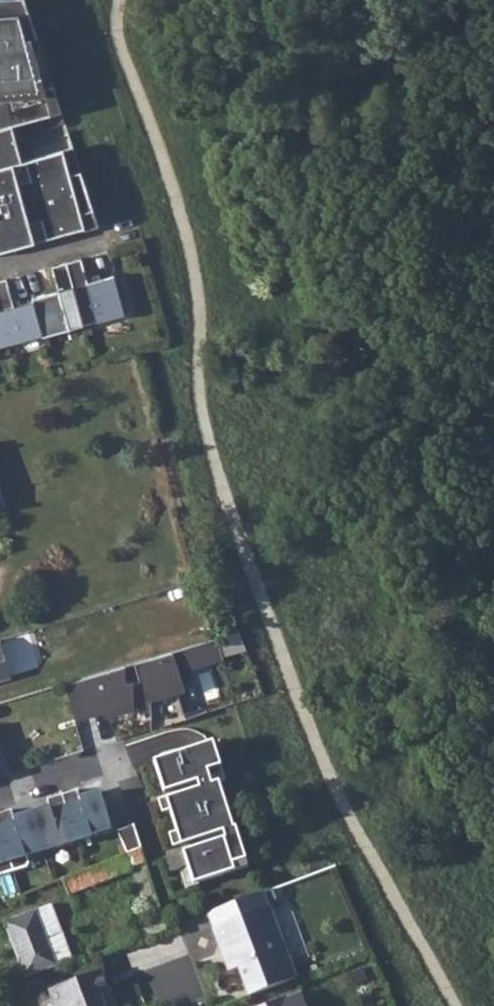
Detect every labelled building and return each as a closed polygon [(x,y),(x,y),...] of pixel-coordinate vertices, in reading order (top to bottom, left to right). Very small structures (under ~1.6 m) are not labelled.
[(84,226),(79,212),(93,208),(80,170),(71,172),(63,149),(22,162),(10,127),(61,110),(24,0),(0,0),(0,250),(84,226)] [(63,149),(71,172),(80,170),(72,145),(63,149)] [(79,212),(84,226),(98,222),(93,208),(79,212)] [(66,262),(83,325),(124,313),(114,275),(87,282),(81,258),(66,262)] [(42,336),(83,325),(66,262),(51,266),(58,290),(32,298),(33,301),(42,334),(42,336)] [(42,334),(33,301),(14,306),(6,279),(0,281),(0,315),(8,343),(42,334)] [(64,683),(74,719),(102,711),(104,716),(121,711),(137,707),(139,715),(144,714),(145,718),(150,716),(150,729),(185,719),(176,690),(178,673),(178,671),(223,657),(218,637),(64,683)] [(10,675),(0,643),(0,678),(10,675)] [(213,742),(154,761),(193,884),(248,866),(237,834),(235,835),(218,782),(225,780),(213,742)] [(76,790),(61,794),(75,841),(90,836),(90,835),(110,829),(107,820),(99,792),(79,799),(76,790)] [(39,810),(30,813),(41,851),(75,841),(61,794),(45,799),(48,808),(39,810)] [(0,813),(0,833),(12,872),(27,868),(29,863),(27,855),(41,851),(30,813),(21,816),(12,818),(10,810),(0,813)] [(116,831),(126,854),(140,849),(133,825),(116,831)] [(0,833),(0,875),(12,872),(0,833)] [(126,854),(62,879),(68,894),(132,869),(145,909),(159,904),(143,858),(140,849),(126,854)] [(213,927),(267,907),(261,892),(208,913),(213,927)] [(48,904),(4,923),(25,977),(70,959),(48,904)] [(238,966),(249,995),(295,977),(268,906),(267,907),(213,927),(212,928),(219,946),(224,944),(226,951),(224,951),(222,955),(227,967),(231,969),(238,966)] [(49,989),(56,1005),(103,1005),(100,997),(107,994),(109,994),(100,970),(49,989)] [(261,1005),(306,1005),(300,992),(261,1005)] [(100,997),(103,1005),(111,1005),(107,994),(100,997)]
